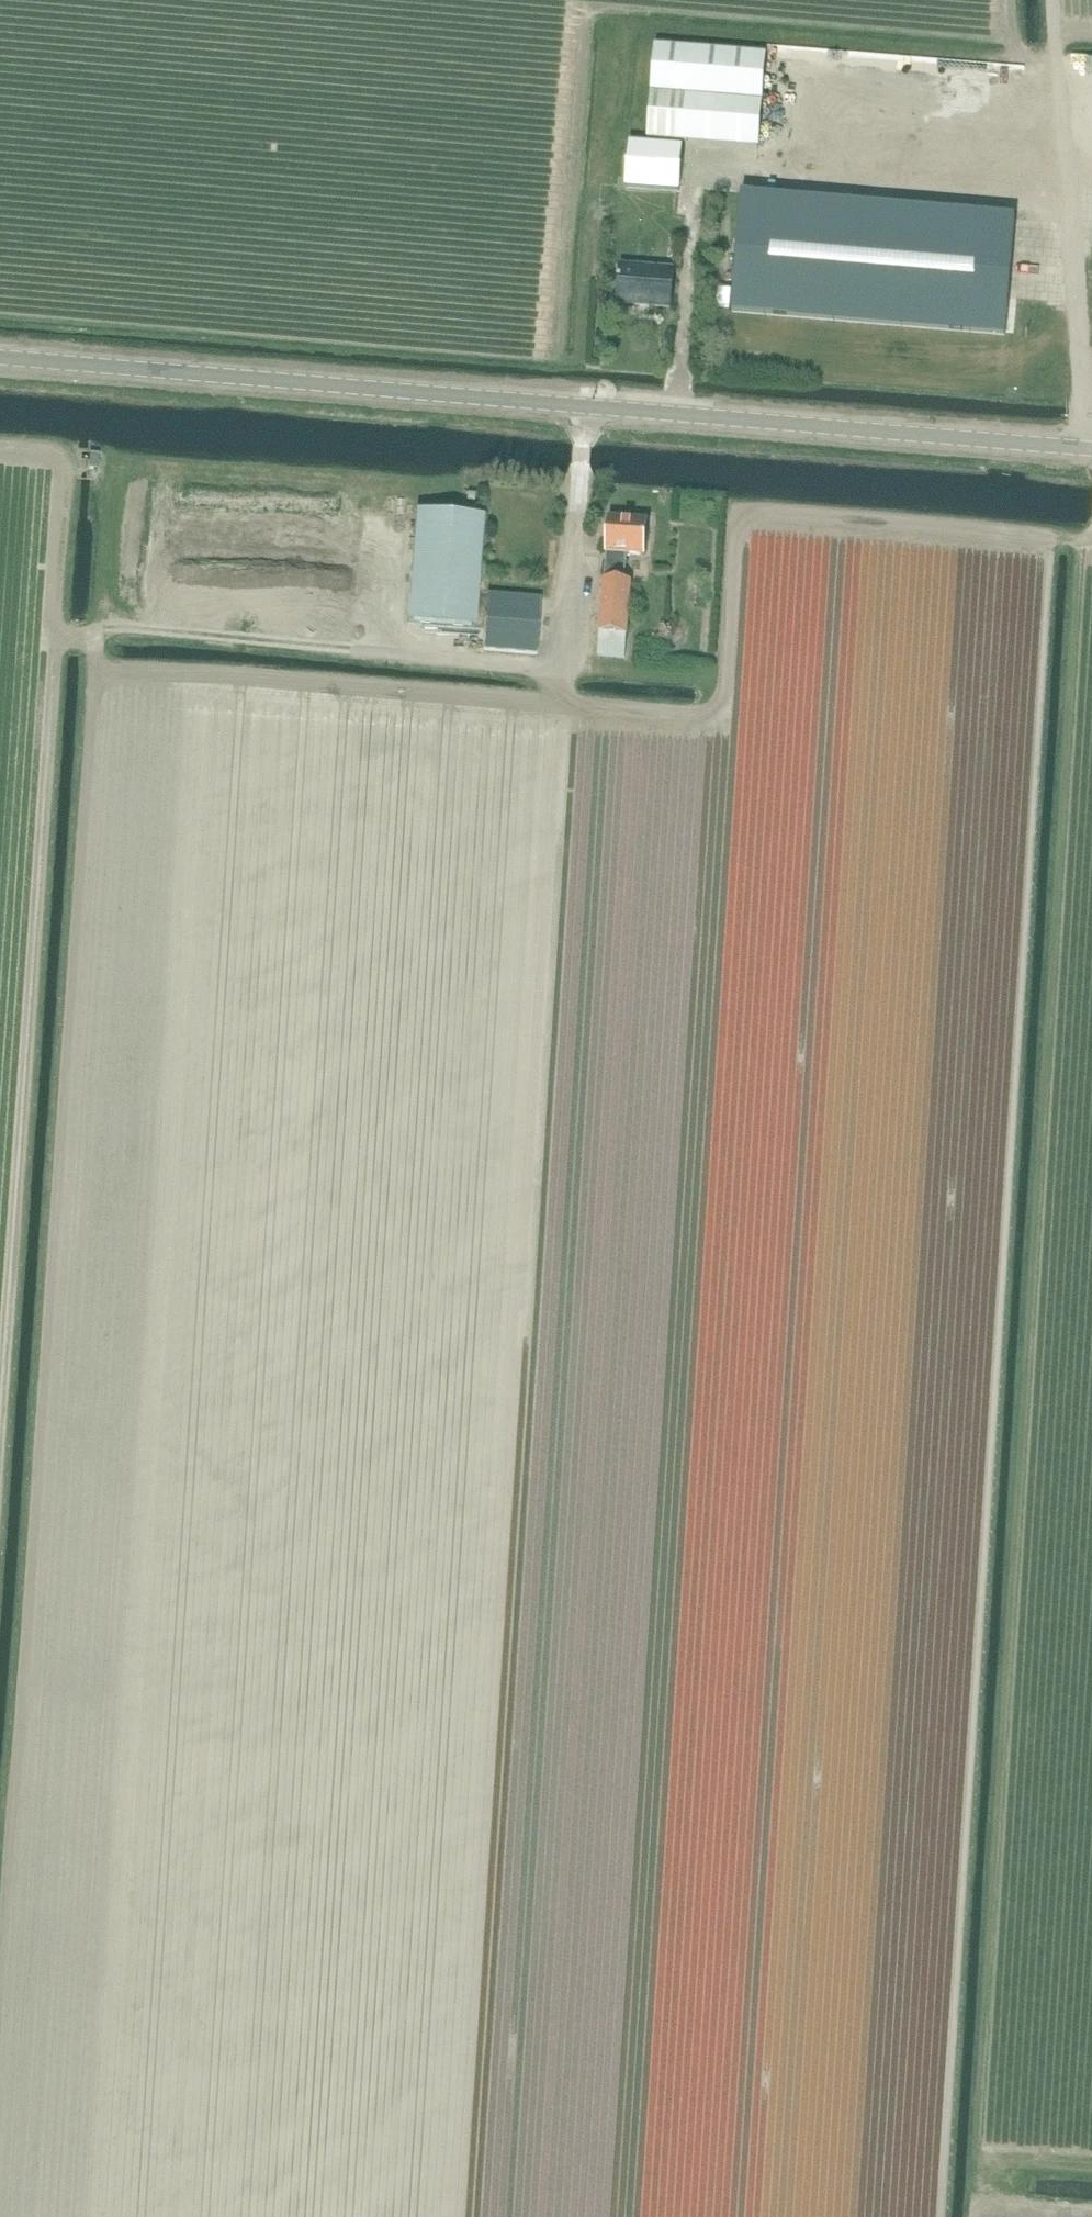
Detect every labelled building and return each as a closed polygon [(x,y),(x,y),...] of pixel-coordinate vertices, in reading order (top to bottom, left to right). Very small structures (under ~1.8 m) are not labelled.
[(758,147),(765,55),(656,45),(648,139),(758,147)] [(679,192),(682,146),(628,142),(624,187),(679,192)] [(1005,335),(1015,217),(742,194),(732,312),(1005,335)] [(670,307),(673,272),(621,268),(618,303),(670,307)] [(96,470),(97,455),(89,455),(89,469),(96,470)] [(475,628),(482,516),(416,511),(407,623),(475,628)] [(644,556),(647,520),(609,517),(606,553),(600,633),(627,635),(631,581),(624,581),(626,554),(644,556)] [(536,655),(540,598),(487,594),(482,651),(536,655)]
